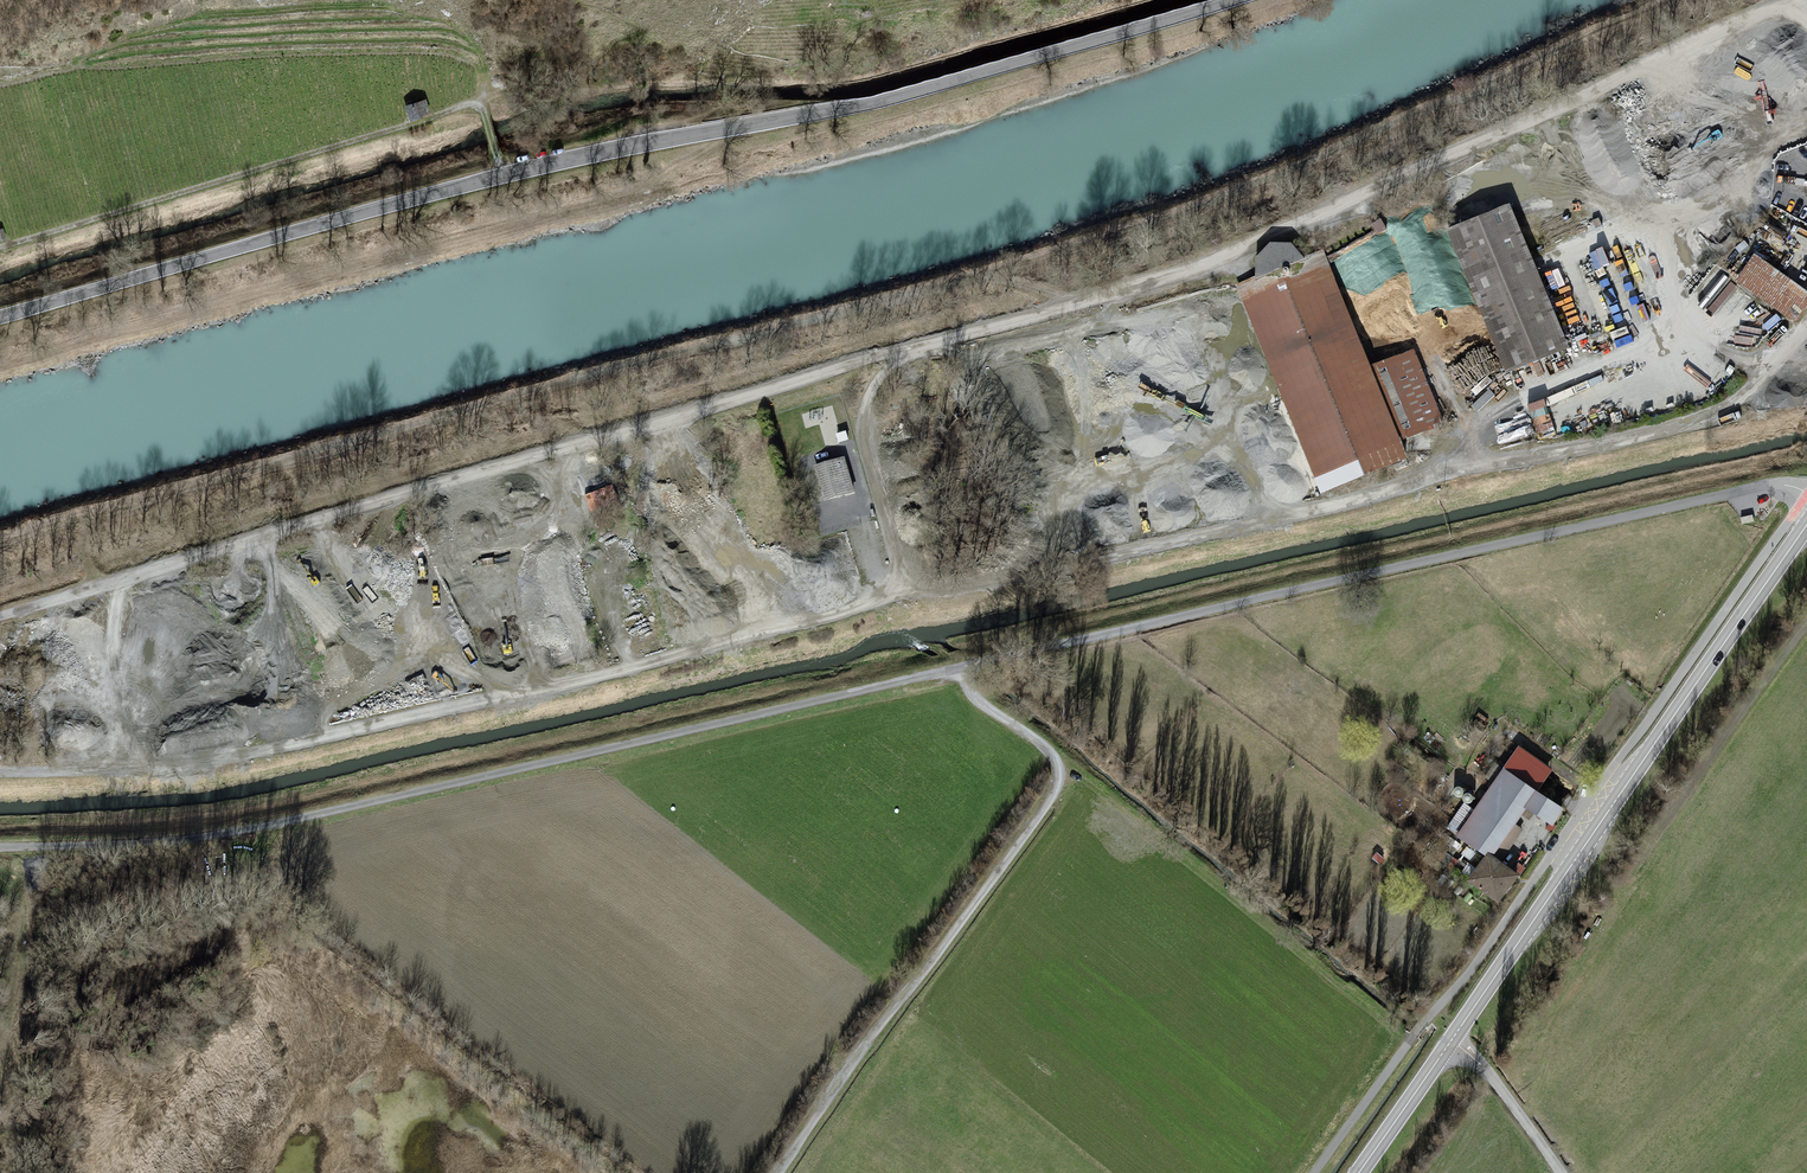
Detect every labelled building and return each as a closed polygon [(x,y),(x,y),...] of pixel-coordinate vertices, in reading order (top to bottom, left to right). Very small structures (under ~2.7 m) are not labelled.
[(407,106),(412,121),(434,114),(430,100),(407,106)] [(1506,205),(1441,231),(1501,376),(1565,350),(1506,205)] [(1381,220),(1374,224),(1380,235),(1387,231),(1381,220)] [(1590,250),(1594,267),(1609,265),(1605,247),(1590,250)] [(1233,286),(1314,495),(1402,461),(1395,443),(1442,425),(1412,350),(1365,368),(1320,252),(1233,286)] [(1733,281),(1793,324),(1806,305),(1806,295),(1752,255),(1733,281)] [(1450,343),(1443,330),(1433,335),(1440,348),(1450,343)] [(1530,403),(1539,435),(1555,431),(1546,398),(1530,403)] [(846,461),(816,469),(825,503),(855,495),(846,461)] [(1754,522),(1753,516),(1741,519),(1742,525),(1754,522)] [(1519,746),(1456,836),(1485,856),(1488,852),(1493,856),(1526,809),(1552,827),(1564,809),(1538,791),(1552,770),(1519,746)] [(1501,846),(1509,850),(1522,828),(1515,824),(1508,837),(1507,837),(1501,846)] [(1485,856),(1467,881),(1499,903),(1520,874),(1493,856),(1488,852),(1485,856)]
